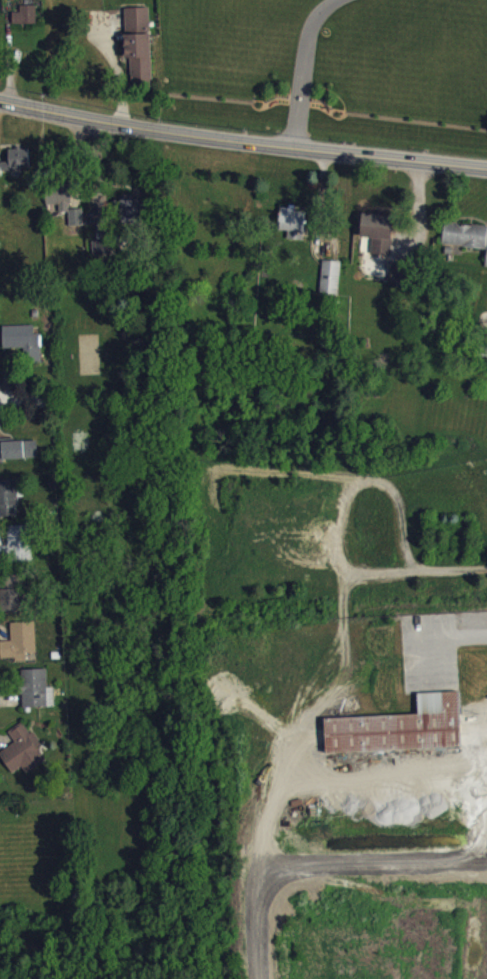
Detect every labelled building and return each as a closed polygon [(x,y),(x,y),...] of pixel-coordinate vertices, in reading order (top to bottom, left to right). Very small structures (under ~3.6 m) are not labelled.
[(37,30),(37,12),(22,12),(22,18),(13,19),(13,30),(37,30)] [(152,40),(126,41),(126,65),(132,65),(132,88),(153,87),(152,40)] [(9,155),(10,168),(0,169),(0,182),(3,182),(2,176),(31,175),(30,154),(9,155)] [(47,211),(73,210),(72,191),(47,192),(47,211)] [(121,228),(142,228),(143,202),(122,201),(121,228)] [(84,232),(84,215),(70,215),(71,232),(84,232)] [(280,237),(289,237),(289,246),(305,246),(306,216),(281,215),(280,237)] [(393,261),(395,222),(364,220),(363,243),(374,244),(374,261),(393,261)] [(486,255),(486,232),(446,228),(443,251),(486,255)] [(94,263),(114,262),(113,247),(93,247),(94,263)] [(323,301),(341,301),(341,268),(323,267),(323,301)] [(411,288),(412,271),(394,270),(393,287),(411,288)] [(4,355),(26,355),(26,367),(42,367),(42,340),(35,340),(35,331),(3,332),(4,355)] [(3,448),(3,445),(0,445),(0,467),(39,465),(39,447),(3,448)] [(0,512),(0,523),(19,523),(19,486),(0,486),(0,512)] [(11,567),(32,566),(31,532),(9,532),(11,567)] [(22,617),(20,582),(5,582),(6,595),(2,595),(2,618),(22,617)] [(2,665),(16,664),(16,668),(28,667),(28,660),(38,659),(36,628),(12,629),(12,647),(1,648),(2,665)] [(56,694),(48,694),(48,675),(23,676),(24,714),(56,713),(56,694)] [(416,690),(458,688),(461,743),(324,750),(323,715),(417,711),(416,690)] [(0,760),(13,780),(24,773),(28,780),(48,767),(39,753),(43,750),(35,738),(31,740),(24,728),(9,738),(16,749),(0,760)]
